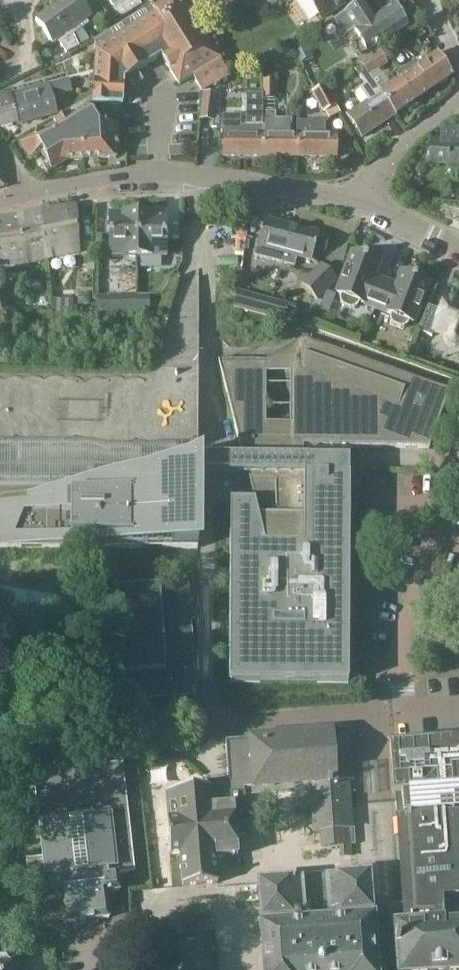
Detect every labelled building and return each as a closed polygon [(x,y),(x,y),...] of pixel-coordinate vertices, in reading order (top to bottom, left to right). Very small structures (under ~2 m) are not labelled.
[(73,35),(89,25),(86,19),(91,16),(79,0),(65,0),(56,7),(73,35)] [(92,103),(122,105),(123,85),(123,79),(162,56),(180,86),(194,77),(203,92),(229,76),(183,0),(160,0),(154,3),(151,5),(150,7),(94,41),(96,51),(92,103)] [(122,18),(134,11),(127,0),(109,0),(122,18)] [(134,11),(142,6),(137,0),(127,0),(134,11)] [(198,17),(222,0),(187,0),(198,17)] [(321,19),(348,0),(308,0),(321,19)] [(407,25),(394,4),(376,15),(366,0),(335,20),(345,36),(354,30),(368,51),(407,25)] [(53,43),(58,40),(67,53),(79,47),(73,35),(56,7),(37,20),(53,43)] [(313,57),(305,42),(292,49),(299,64),(313,57)] [(380,51),(360,63),(395,115),(453,76),(438,54),(421,65),(417,60),(396,75),(399,80),(390,86),(379,70),(388,65),(380,51)] [(360,89),(367,101),(347,115),(362,137),(395,115),(360,63),(353,67),(365,85),(360,89)] [(17,124),(56,113),(52,98),(74,92),(69,79),(0,97),(0,126),(16,122),(17,124)] [(263,99),(276,99),(276,79),(263,79),(263,82),(263,95),(263,99)] [(339,112),(326,85),(313,91),(323,112),(325,111),(328,117),(339,112)] [(217,94),(203,92),(200,120),(214,121),(217,94)] [(222,155),(262,156),(262,112),(263,99),(263,95),(246,94),(246,126),(240,126),(240,115),(223,115),(223,133),(222,155)] [(66,161),(83,160),(82,139),(79,140),(79,132),(87,131),(97,125),(85,105),(20,143),(29,159),(41,152),(52,170),(66,161)] [(262,112),(262,156),(297,157),(297,134),(292,134),(292,119),(276,119),(276,112),(275,112),(262,112)] [(297,134),(297,157),(337,157),(337,153),(338,135),(337,135),(325,135),(325,122),(297,122),(297,134)] [(82,139),(83,160),(115,157),(114,149),(118,148),(116,124),(97,125),(87,131),(79,132),(79,140),(82,139)] [(458,166),(458,130),(443,129),(441,132),(440,142),(430,141),(429,164),(458,166)] [(32,214),(35,262),(78,250),(76,208),(32,214)] [(35,262),(32,214),(0,219),(0,271),(28,267),(28,264),(35,262)] [(137,258),(137,215),(109,215),(109,258),(137,258)] [(165,215),(137,215),(137,258),(165,258),(165,215)] [(254,257),(281,263),(290,228),(264,220),(254,257)] [(290,228),(281,263),(295,267),(297,258),(311,262),(315,248),(327,251),(330,239),(290,228)] [(337,295),(341,296),(340,299),(341,303),(343,307),(350,309),(354,309),(358,306),(359,303),(374,309),(383,287),(372,283),(380,264),(353,254),(337,295)] [(337,280),(322,266),(302,287),(316,301),(337,280)] [(374,309),(391,315),(390,318),(391,322),(393,326),(400,328),(404,327),(407,325),(408,322),(413,324),(429,283),(402,273),(395,292),(383,287),(374,309)] [(234,308),(266,317),(270,301),(238,292),(234,308)] [(1,318),(12,317),(12,315),(8,293),(0,295),(0,319),(1,318)] [(97,297),(97,313),(137,313),(137,296),(97,297)] [(138,296),(138,313),(153,313),(153,296),(138,296)] [(428,307),(416,337),(431,342),(434,333),(447,338),(455,348),(458,345),(458,302),(447,297),(441,312),(428,307)] [(270,301),(266,317),(283,321),(287,306),(270,301)] [(314,326),(320,310),(312,307),(298,320),(314,326)] [(266,428),(267,360),(219,360),(240,447),(256,448),(255,505),(230,505),(229,682),(348,683),(350,448),(430,448),(451,391),(304,336),(304,428),(266,428)] [(198,447),(199,349),(0,347),(0,446),(198,447)] [(198,548),(198,482),(177,482),(177,474),(182,474),(182,473),(87,472),(87,473),(92,473),(92,482),(0,481),(0,547),(198,548)] [(110,591),(115,677),(118,702),(191,697),(191,690),(196,690),(195,673),(188,586),(110,591)] [(0,589),(0,619),(79,633),(84,604),(0,589)] [(206,792),(163,795),(166,864),(176,864),(178,896),(215,892),(213,872),(233,869),(233,845),(245,844),(241,802),(310,795),(317,856),(337,854),(337,862),(351,861),(350,787),(353,787),(349,737),(224,747),(226,785),(206,787),(206,792)] [(399,969),(458,969),(458,923),(451,923),(451,917),(458,916),(458,915),(458,905),(450,905),(450,898),(458,897),(458,833),(458,818),(454,818),(452,789),(458,789),(458,739),(390,744),(394,794),(396,793),(404,906),(389,907),(391,930),(396,930),(397,941),(394,941),(394,949),(397,948),(399,969)] [(118,876),(135,874),(124,764),(35,774),(44,859),(26,861),(29,886),(46,884),(48,901),(61,899),(64,924),(76,923),(77,927),(98,924),(97,921),(110,919),(107,894),(120,892),(118,876)] [(259,884),(262,920),(268,919),(269,928),(263,929),(266,969),(375,969),(372,922),(366,922),(365,913),(371,913),(369,877),(368,868),(351,869),(352,878),(259,884)] [(18,960),(0,961),(0,969),(18,969),(18,960)]
